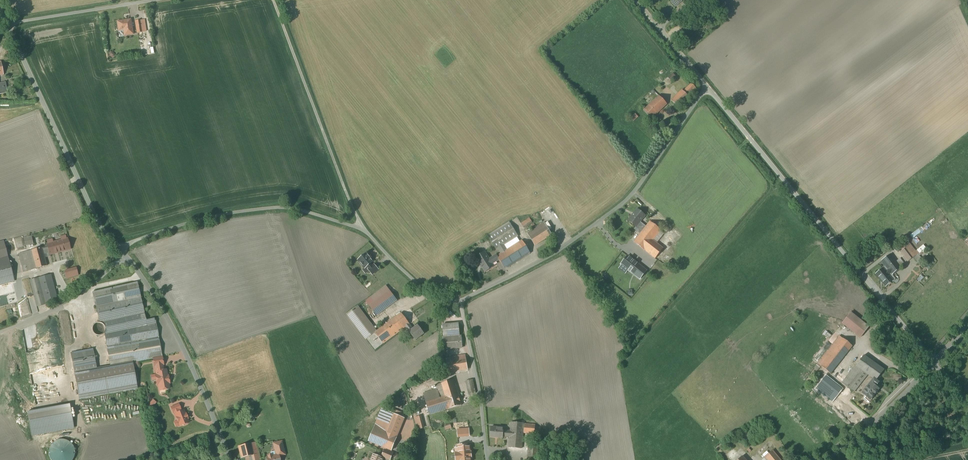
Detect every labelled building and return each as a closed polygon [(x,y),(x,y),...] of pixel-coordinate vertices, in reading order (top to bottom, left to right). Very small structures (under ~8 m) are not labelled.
[(130,20),(118,22),(119,30),(124,30),(125,35),(132,34),(130,20)] [(683,92),(682,90),(671,101),(678,108),(697,90),(691,84),(683,92)] [(650,104),(659,113),(667,105),(659,96),(650,104)] [(659,113),(650,104),(643,110),(652,119),(659,113)] [(637,226),(640,222),(645,216),(637,210),(628,221),(636,227),(637,226)] [(529,218),(521,224),(524,228),(532,223),(529,218)] [(498,249),(501,254),(507,251),(515,264),(531,254),(522,241),(508,250),(504,245),(518,236),(509,222),(488,236),(496,250),(498,249)] [(661,230),(650,222),(646,227),(643,231),(634,242),(655,259),(663,249),(653,240),(661,230)] [(640,222),(637,226),(643,231),(646,227),(640,222)] [(534,246),(551,235),(544,223),(527,235),(534,246)] [(25,246),(33,244),(31,236),(24,238),(25,246)] [(61,251),(70,249),(67,239),(66,239),(61,240),(53,243),(48,244),(47,244),(48,248),(42,249),(44,254),(49,253),(50,254),(55,253),(61,251)] [(907,239),(896,247),(908,262),(917,254),(907,239)] [(42,248),(18,254),(23,272),(47,266),(44,254),(42,249),(42,248)] [(506,270),(515,264),(507,251),(501,254),(497,256),(499,260),(506,270)] [(499,260),(497,256),(496,255),(490,259),(484,252),(475,258),(485,272),(494,267),(493,264),(499,260)] [(373,262),(365,254),(357,262),(364,269),(365,268),(367,270),(366,272),(371,277),(379,270),(374,265),(372,267),(370,265),(373,262)] [(888,270),(891,273),(892,274),(900,268),(890,255),(882,261),(888,270)] [(14,281),(7,256),(0,258),(0,285),(14,281)] [(646,271),(628,257),(621,264),(639,279),(646,271)] [(64,270),(66,278),(78,275),(76,267),(64,270)] [(892,281),(889,277),(888,276),(891,273),(888,270),(885,273),(882,269),(876,274),(885,286),(892,281)] [(58,301),(51,275),(30,280),(37,307),(58,301)] [(138,283),(93,292),(99,323),(104,322),(107,335),(104,335),(110,366),(97,369),(93,349),(70,353),(80,400),(137,388),(132,363),(153,359),(154,366),(155,366),(162,365),(163,365),(155,319),(146,320),(138,283)] [(397,300),(386,286),(372,297),(366,301),(377,315),(397,300)] [(376,331),(358,306),(347,314),(366,339),(367,339),(375,350),(396,334),(406,327),(409,324),(401,313),(376,331)] [(867,329),(849,315),(842,324),(860,338),(867,329)] [(93,332),(94,334),(96,335),(98,336),(101,335),(103,334),(104,332),(105,330),(105,327),(103,325),(101,323),(99,323),(96,323),(94,325),(92,327),(92,329),(93,332)] [(458,324),(442,325),(444,350),(463,349),(462,336),(459,336),(458,324)] [(418,325),(413,329),(409,332),(415,339),(420,336),(424,334),(418,325)] [(852,346),(839,336),(818,364),(830,373),(852,346)] [(448,373),(468,369),(465,355),(445,359),(448,373)] [(883,370),(864,355),(842,383),(844,385),(851,390),(854,392),(868,374),(873,378),(876,380),(883,370)] [(163,370),(162,365),(155,366),(157,375),(155,375),(157,385),(158,385),(159,390),(164,389),(166,390),(168,390),(169,388),(168,383),(169,383),(168,376),(167,376),(166,370),(163,370)] [(841,389),(825,377),(816,388),(832,401),(841,389)] [(870,400),(878,389),(875,386),(879,382),(876,380),(873,378),(861,394),(870,400)] [(449,409),(461,405),(454,380),(436,385),(437,389),(423,394),(430,415),(449,409)] [(472,380),(465,381),(469,395),(475,393),(472,381),(472,380)] [(69,404),(27,412),(31,435),(73,428),(69,404)] [(461,405),(449,409),(453,423),(466,419),(461,405)] [(396,438),(404,418),(400,416),(382,409),(369,441),(392,450),(397,438),(396,438)] [(181,412),(180,410),(174,412),(178,421),(174,422),(176,428),(180,426),(182,425),(184,426),(187,424),(187,423),(188,422),(187,419),(188,419),(185,414),(184,410),(181,412)] [(421,416),(415,418),(418,430),(424,428),(421,416)] [(510,431),(510,437),(509,447),(522,448),(523,434),(534,434),(535,425),(511,422),(510,431)] [(510,437),(510,431),(503,430),(503,428),(491,427),(490,437),(495,437),(495,436),(510,437)] [(282,441),(273,443),(276,455),(278,454),(279,457),(285,455),(282,441)] [(251,443),(238,446),(241,458),(245,457),(254,455),(252,447),(251,443)] [(528,446),(527,459),(538,459),(538,456),(539,447),(534,447),(528,446)] [(765,457),(767,459),(785,459),(775,448),(765,457)]
